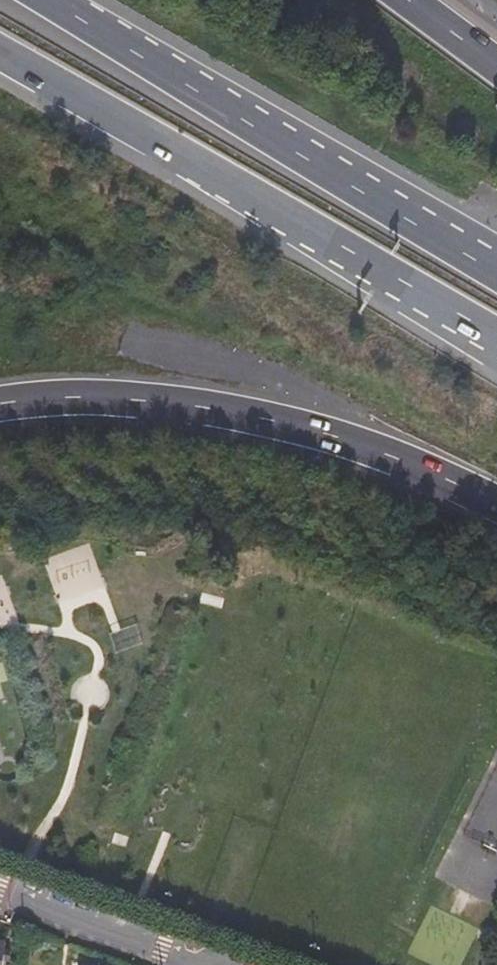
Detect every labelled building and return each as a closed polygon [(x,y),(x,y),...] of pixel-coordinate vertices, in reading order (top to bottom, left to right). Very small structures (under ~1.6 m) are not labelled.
[(215,532),(210,542),(222,547),(227,536),(215,532)]
